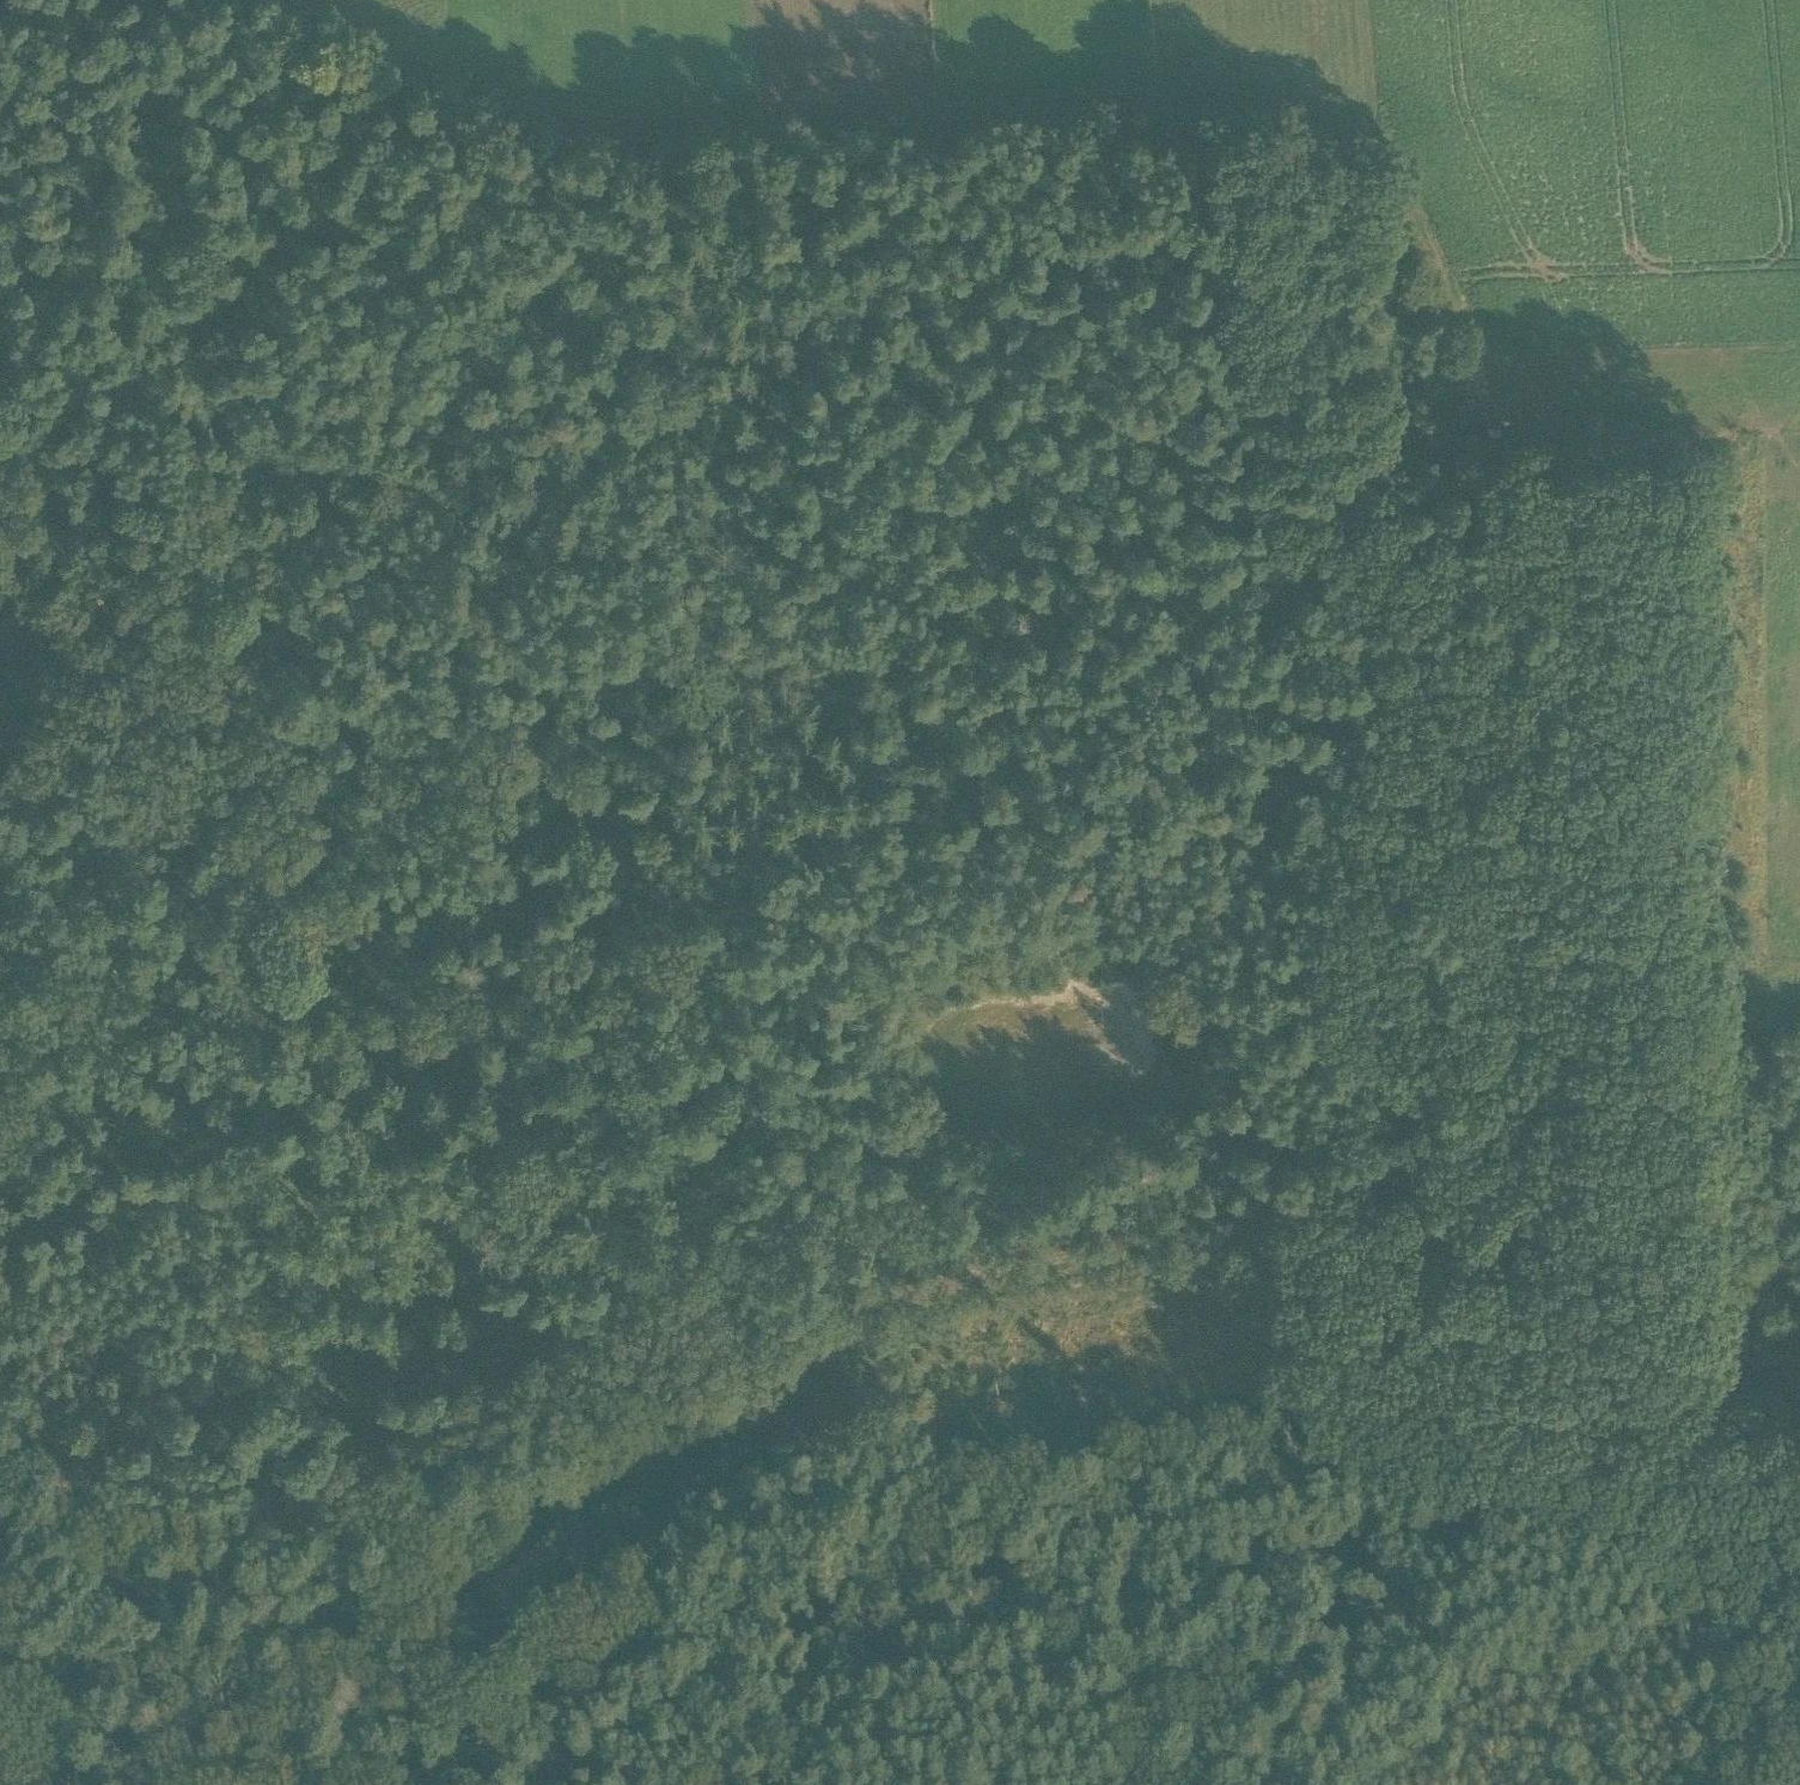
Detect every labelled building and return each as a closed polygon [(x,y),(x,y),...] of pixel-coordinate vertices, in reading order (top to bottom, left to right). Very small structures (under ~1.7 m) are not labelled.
[(12,585),(0,569),(0,595),(12,585)]
